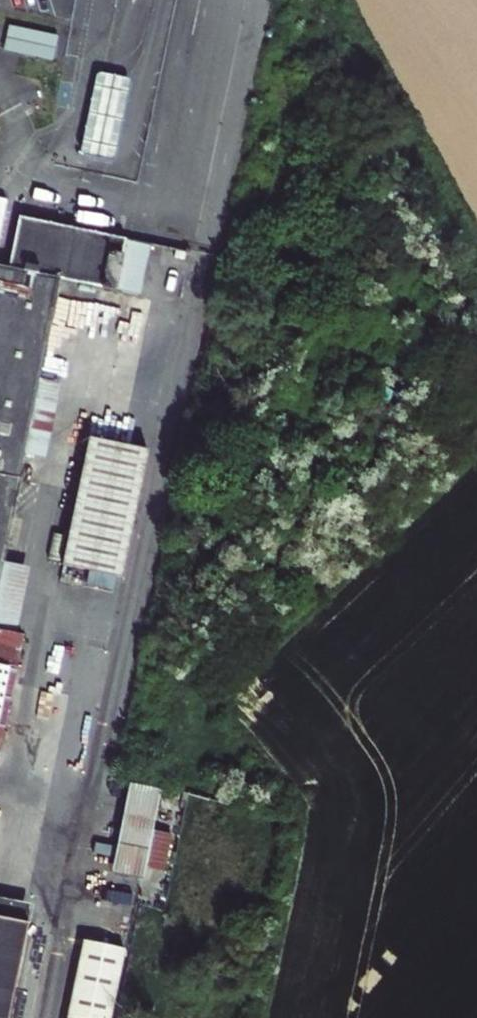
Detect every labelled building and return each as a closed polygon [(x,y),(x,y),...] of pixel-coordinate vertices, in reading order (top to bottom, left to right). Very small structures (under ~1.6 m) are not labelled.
[(2,52),(53,59),(56,34),(6,27),(2,52)] [(78,154),(112,161),(130,81),(96,74),(78,154)] [(21,454),(31,406),(55,411),(139,428),(165,309),(137,303),(150,245),(19,218),(9,269),(0,267),(0,553),(21,454)] [(31,406),(21,454),(45,458),(55,411),(31,406)] [(121,580),(145,451),(84,440),(60,569),(121,580)] [(0,562),(0,630),(15,634),(29,568),(0,562)] [(22,635),(15,634),(0,630),(0,740),(22,635)] [(142,880),(144,868),(152,830),(160,790),(131,784),(112,873),(142,880)] [(152,830),(144,868),(164,873),(172,835),(152,830)] [(25,923),(29,904),(0,899),(0,917),(25,923)] [(0,917),(0,1017),(6,1017),(25,923),(0,917)] [(84,940),(68,1017),(74,1017),(109,1017),(123,949),(84,940)]
